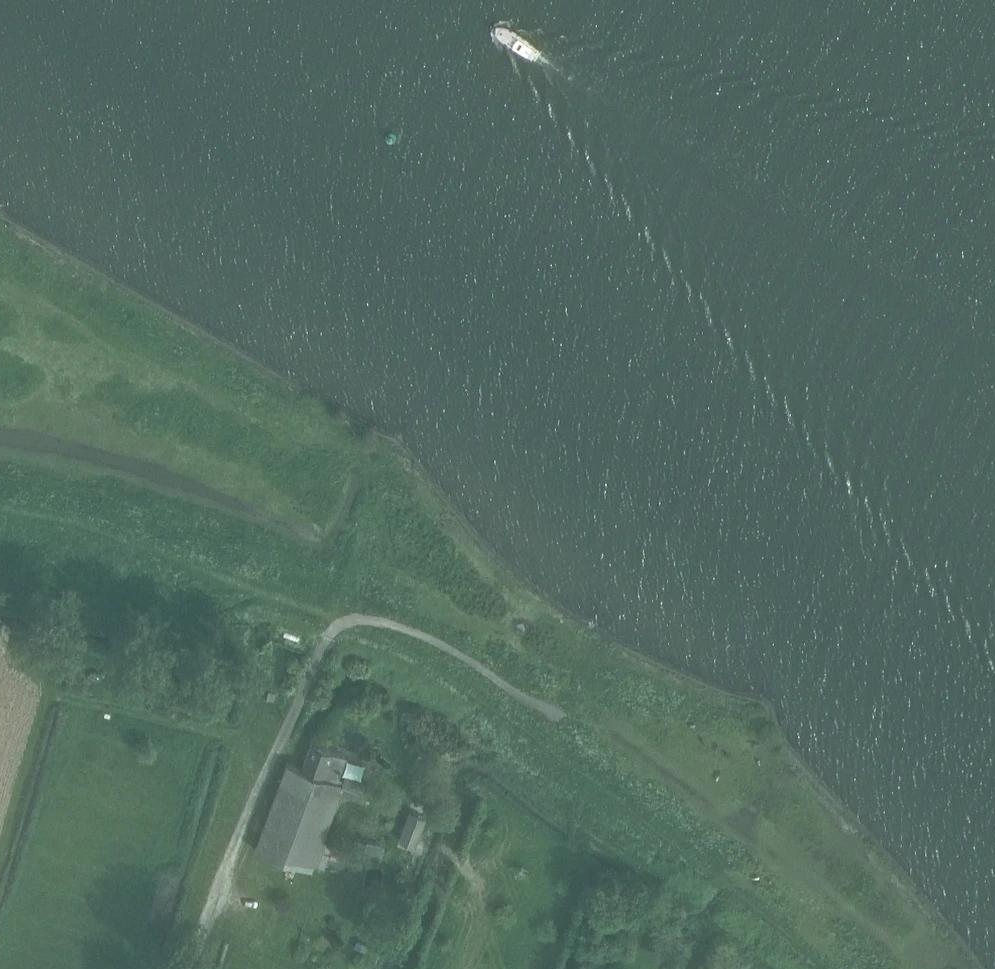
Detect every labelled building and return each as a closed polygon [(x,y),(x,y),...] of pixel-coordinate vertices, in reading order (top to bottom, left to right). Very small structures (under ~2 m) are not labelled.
[(277,693),(268,691),(267,699),(275,701),(277,693)] [(286,762),(254,849),(313,871),(341,794),(361,801),(368,782),(346,774),(343,782),(343,783),(339,781),(338,781),(348,755),(311,742),(302,767),(286,762)] [(410,811),(399,841),(417,848),(428,818),(426,817),(411,811),(410,811)] [(371,835),(362,858),(379,864),(385,847),(387,841),(371,835)] [(357,939),(354,947),(367,951),(369,944),(357,939)]
